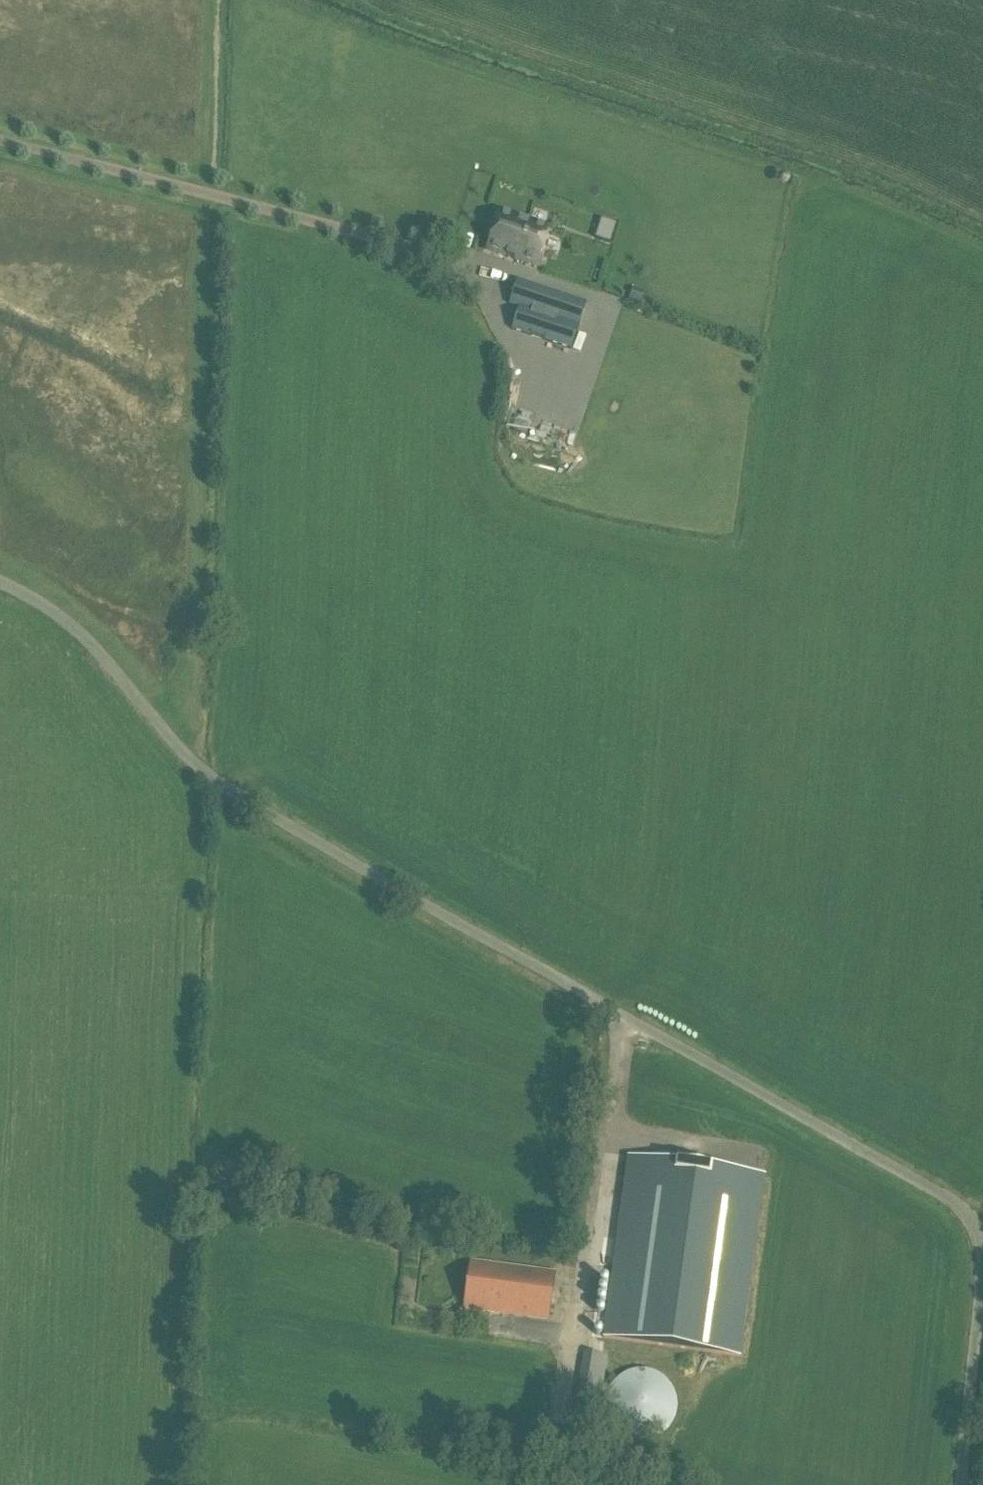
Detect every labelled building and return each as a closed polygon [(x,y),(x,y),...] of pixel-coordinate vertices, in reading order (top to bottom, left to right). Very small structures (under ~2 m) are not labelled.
[(500,214),(488,250),(537,266),(549,230),(500,214)] [(513,330),(571,350),(586,304),(518,281),(510,305),(520,308),(513,330)] [(614,1198),(594,1343),(732,1363),(756,1179),(619,1161),(614,1198)] [(554,1274),(469,1263),(463,1310),(547,1321),(554,1274)] [(573,1420),(595,1424),(607,1356),(584,1353),(573,1420)] [(627,1440),(636,1444),(644,1444),(648,1444),(653,1442),(659,1440),(662,1438),(666,1434),(671,1430),(675,1425),(677,1419),(680,1412),(681,1406),(678,1401),(675,1394),(671,1391),(664,1382),(660,1380),(653,1378),(649,1377),(643,1375),(638,1376),(635,1376),(631,1378),(625,1381),(622,1384),(618,1386),(614,1393),(612,1399),(611,1406),(611,1414),(611,1420),(613,1426),(618,1433),(627,1440)]
